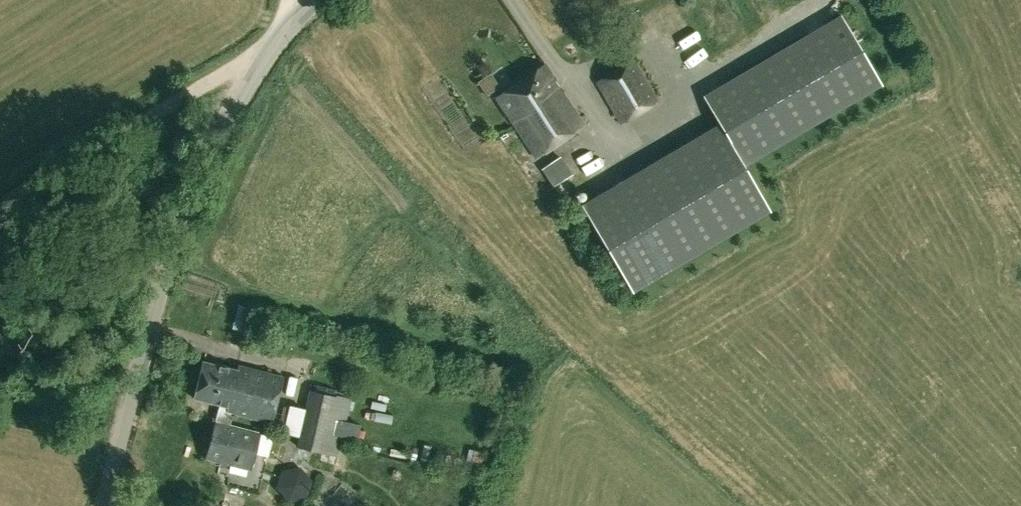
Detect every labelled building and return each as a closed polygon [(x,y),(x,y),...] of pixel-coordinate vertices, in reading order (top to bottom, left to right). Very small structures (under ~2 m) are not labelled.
[(882,84),(842,15),(703,95),(720,123),(581,203),(632,290),(770,209),(744,164),(882,84)] [(636,21),(630,24),(633,29),(639,26),(636,21)] [(681,21),(669,37),(691,54),(703,38),(681,21)] [(622,120),(657,100),(633,57),(597,78),(622,120)] [(536,155),(584,124),(544,63),(496,94),(536,155)] [(562,157),(544,168),(557,186),(574,175),(562,157)] [(221,404),(217,421),(233,425),(236,414),(272,423),(284,376),(240,365),(239,369),(205,361),(195,397),(221,404)] [(312,391),(304,426),(344,435),(352,399),(312,391)] [(207,458),(239,466),(252,469),(261,432),(233,425),(217,421),(207,458)] [(339,454),(344,435),(304,426),(300,445),(339,454)] [(275,487),(288,502),(307,498),(313,480),(300,466),(282,469),(275,487)]
